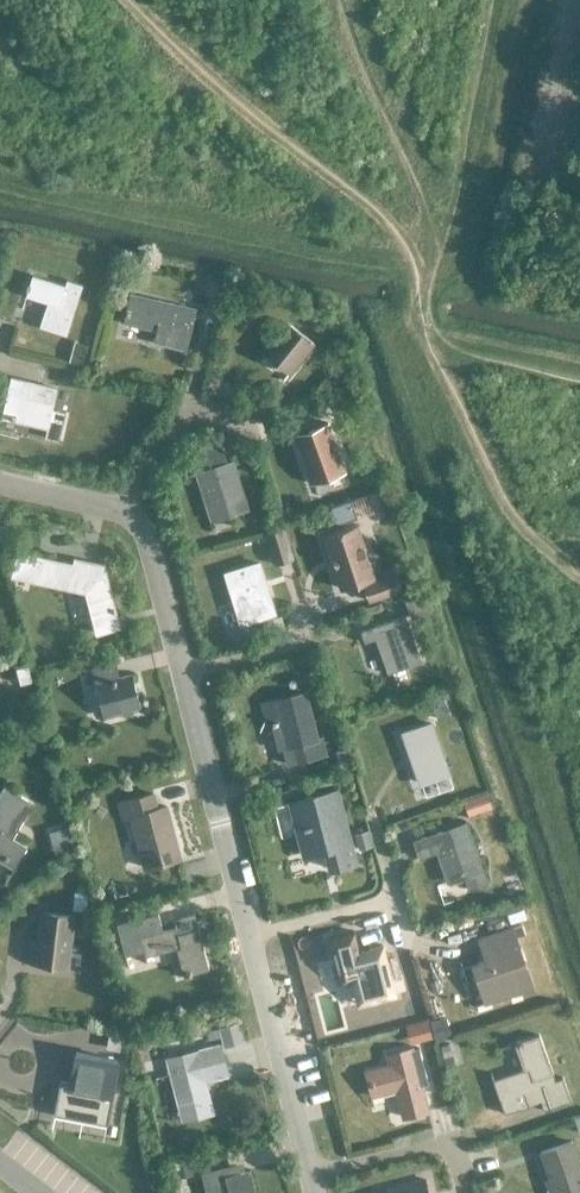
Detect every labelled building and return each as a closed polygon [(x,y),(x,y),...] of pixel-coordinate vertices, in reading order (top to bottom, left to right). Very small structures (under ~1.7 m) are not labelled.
[(65,285),(32,274),(26,295),(47,302),(39,326),(66,334),(82,284),(67,279),(65,285)] [(225,279),(211,276),(208,290),(222,293),(225,279)] [(188,349),(197,309),(129,294),(123,321),(128,323),(130,315),(158,322),(154,341),(188,349)] [(314,342),(287,321),(263,351),(290,372),(314,342)] [(58,389),(11,378),(3,417),(48,428),(46,437),(60,440),(67,413),(53,409),(58,389)] [(314,484),(346,472),(329,423),(296,435),(314,484)] [(215,468),(198,473),(213,520),(248,509),(233,462),(227,464),(224,456),(212,460),(215,468)] [(357,523),(320,536),(330,568),(334,567),(340,587),(374,576),(357,523)] [(284,528),(266,534),(276,565),(293,560),(284,528)] [(88,589),(96,622),(99,632),(120,627),(106,571),(104,570),(105,565),(93,562),(92,568),(16,551),(12,572),(88,589)] [(243,624),(275,614),(259,563),(227,574),(243,624)] [(396,575),(364,585),(369,600),(401,589),(396,575)] [(390,674),(422,662),(405,616),(362,631),(366,642),(377,639),(390,674)] [(116,663),(92,669),(104,715),(140,706),(132,673),(119,677),(116,663)] [(289,696),(262,703),(267,723),(282,719),(289,745),(295,744),(299,760),(327,753),(323,736),(318,737),(306,691),(289,696)] [(444,696),(431,700),(436,717),(450,712),(444,696)] [(421,784),(449,775),(431,724),(404,734),(421,784)] [(29,846),(14,837),(35,802),(5,785),(0,794),(0,859),(16,868),(29,846)] [(337,791),(292,803),(306,856),(328,850),(333,869),(340,867),(356,863),(337,791)] [(468,814),(489,806),(484,792),(463,800),(468,814)] [(147,867),(182,858),(168,805),(159,808),(155,793),(121,802),(125,818),(134,816),(147,867)] [(467,822),(414,841),(420,857),(437,851),(447,882),(465,876),(470,889),(487,883),(467,822)] [(519,899),(498,906),(501,914),(521,907),(519,899)] [(68,964),(74,915),(44,911),(41,940),(27,938),(24,959),(68,964)] [(189,974),(210,969),(196,914),(181,918),(183,925),(141,936),(146,956),(182,947),(189,974)] [(511,926),(480,938),(487,959),(474,964),(487,1003),(532,988),(511,926)] [(354,930),(326,937),(338,986),(349,984),(355,1008),(396,997),(383,944),(359,950),(354,930)] [(529,1068),(494,1080),(501,1099),(505,1113),(529,1105),(524,1091),(536,1087),(544,1110),(567,1102),(559,1079),(556,1080),(540,1034),(520,1041),(529,1068)] [(205,1075),(227,1069),(221,1046),(170,1059),(183,1110),(212,1102),(205,1075)] [(412,1048),(388,1055),(391,1065),(367,1071),(374,1095),(397,1089),(404,1116),(428,1110),(412,1048)] [(60,1083),(55,1110),(106,1120),(115,1071),(118,1059),(76,1051),(70,1085),(60,1083)] [(571,1119),(575,1130),(579,1128),(579,1116),(571,1119)] [(541,1152),(553,1186),(549,1188),(551,1192),(579,1192),(579,1164),(572,1141),(541,1152)] [(251,1169),(228,1175),(225,1166),(203,1172),(208,1192),(257,1192),(251,1169)] [(389,1189),(390,1192),(430,1192),(427,1180),(389,1189)]
